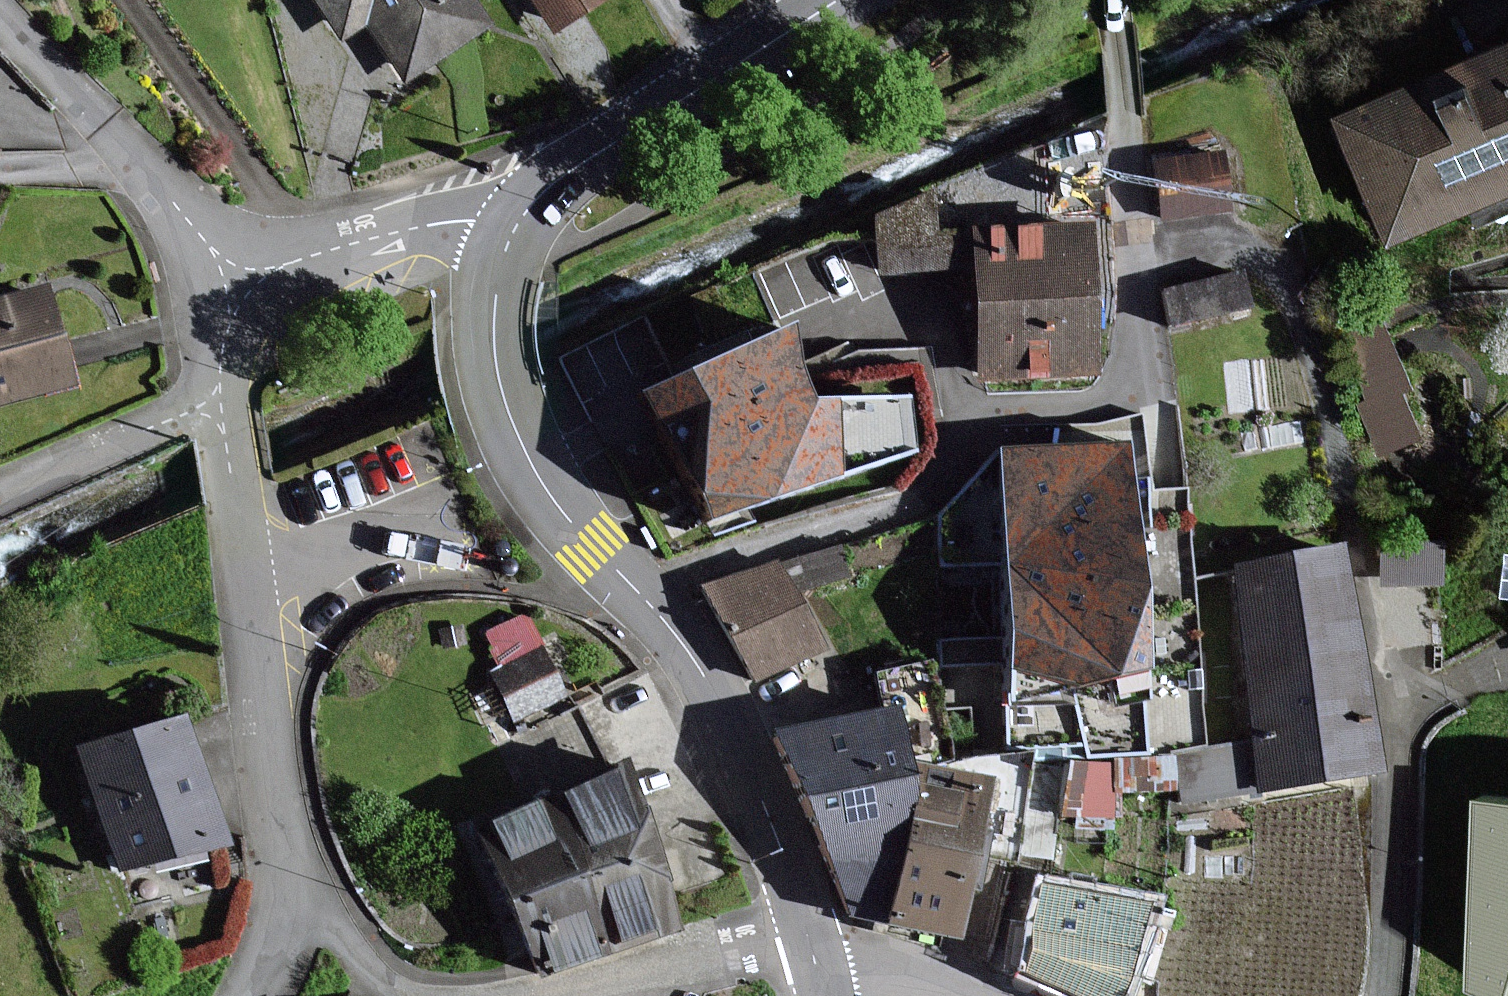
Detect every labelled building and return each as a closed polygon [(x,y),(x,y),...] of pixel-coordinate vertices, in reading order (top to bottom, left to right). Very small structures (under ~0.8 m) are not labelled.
[(459,0),(309,0),(336,42),(361,25),(398,82),(479,30),(459,0)] [(602,0),(522,0),(547,39),(603,2),(602,0)] [(1392,242),(1507,194),(1507,50),(1341,120),(1392,242)] [(1216,156),(1150,164),(1157,220),(1223,212),(1216,156)] [(1074,232),(963,242),(977,387),(1088,377),(1074,232)] [(1235,278),(1160,292),(1166,325),(1241,311),(1235,278)] [(0,295),(0,402),(81,377),(51,280),(0,295)] [(1395,310),(1354,320),(1384,440),(1425,430),(1395,310)] [(897,458),(891,408),(790,413),(778,334),(627,403),(696,529),(897,458)] [(1123,454),(990,455),(993,684),(1049,684),(1126,683),(1123,454)] [(778,557),(791,586),(846,562),(833,533),(778,557)] [(1379,570),(1436,573),(1437,544),(1380,541),(1379,570)] [(1194,579),(1204,752),(1176,757),(1184,804),(1261,791),(1271,790),(1364,775),(1345,654),(1329,558),(1194,579)] [(767,565),(706,596),(751,684),(812,653),(767,565)] [(496,678),(513,714),(557,694),(540,658),(496,678)] [(881,714),(890,753),(895,773),(952,784),(923,665),(872,677),(881,714)] [(234,837),(194,711),(88,744),(128,870),(234,837)] [(787,807),(838,929),(863,937),(895,773),(890,753),(881,714),(771,741),(787,807)] [(1057,804),(1105,806),(1107,755),(1060,753),(1057,804)] [(952,784),(895,773),(863,937),(937,952),(970,788),(952,784)] [(636,842),(612,779),(540,807),(469,834),(526,982),(592,956),(669,927),(636,842)] [(1483,802),(1473,990),(1486,995),(1507,995),(1507,805),(1483,802)] [(1138,911),(1039,889),(1012,977),(1051,995),(1111,995),(1138,911)]
